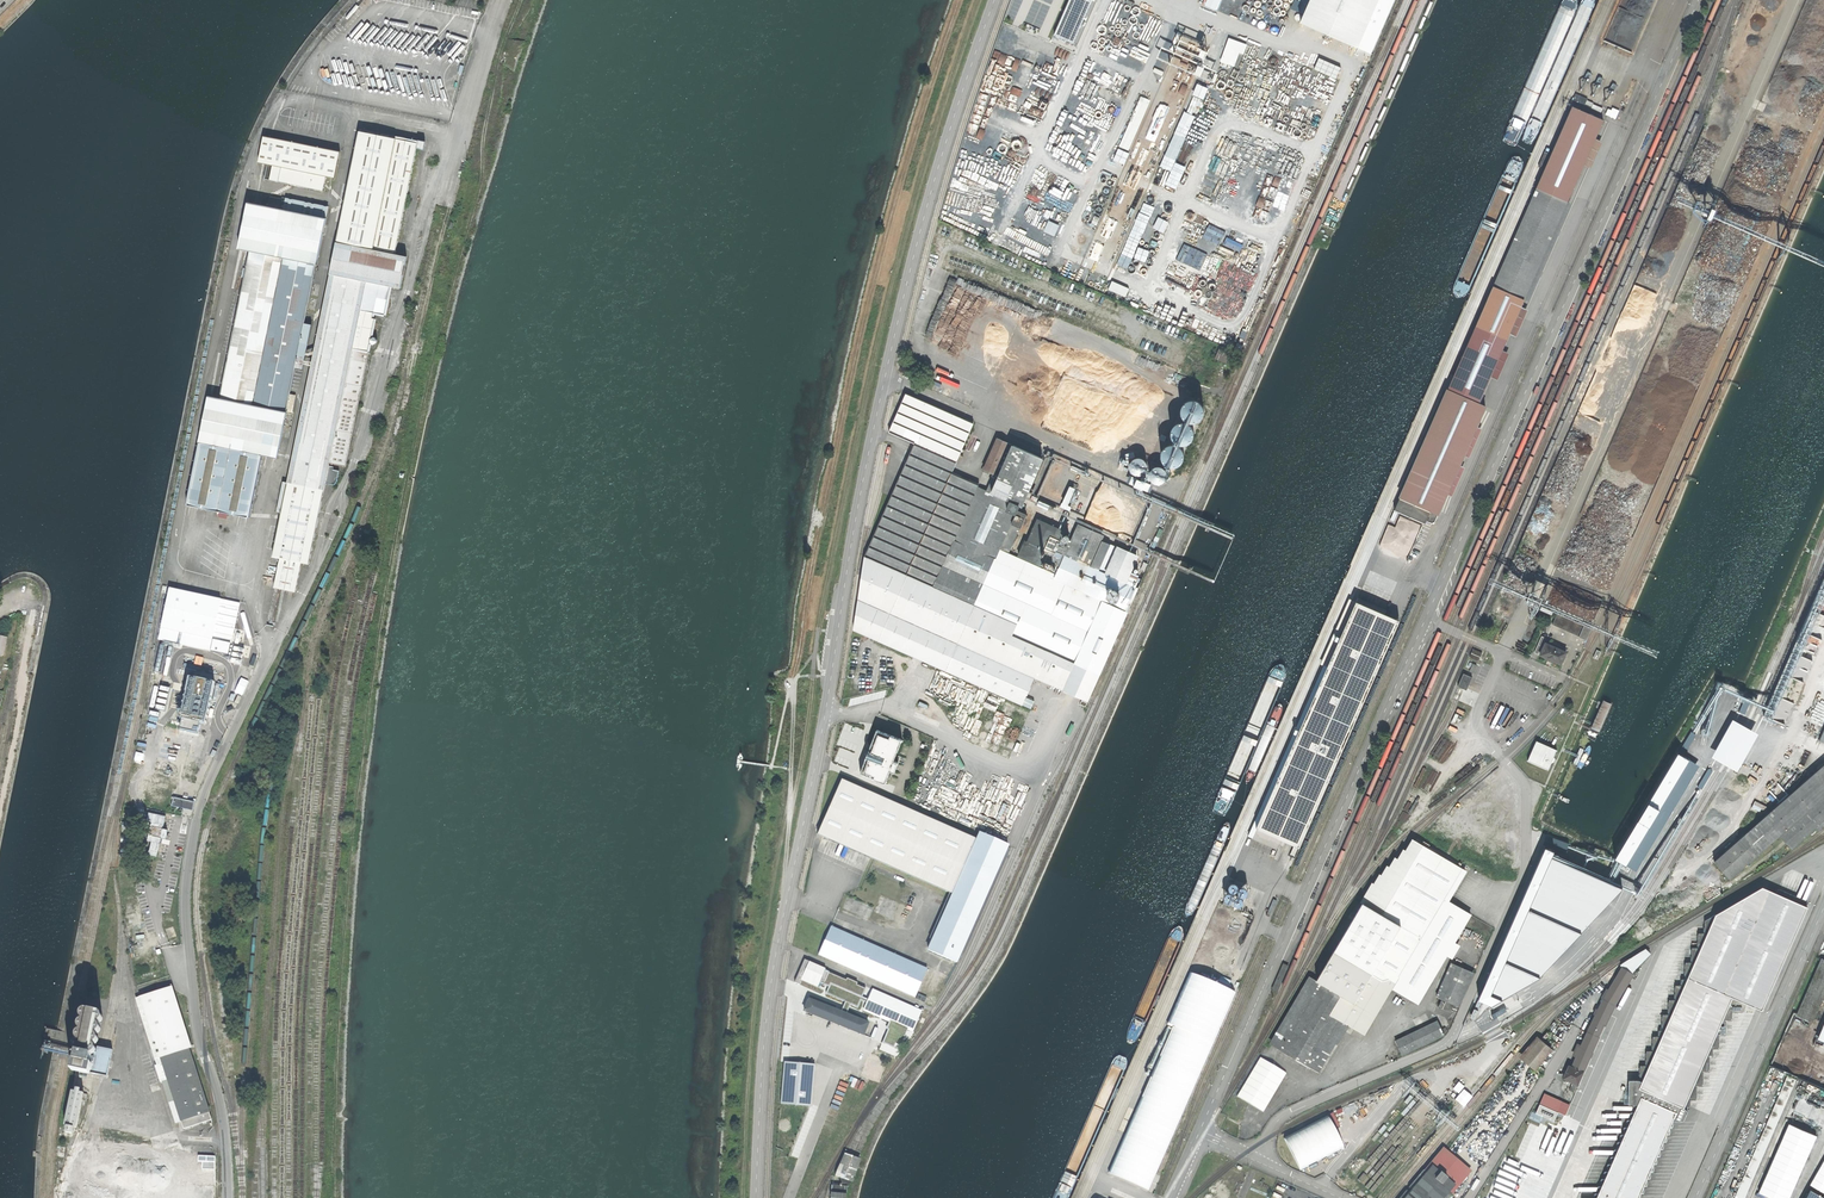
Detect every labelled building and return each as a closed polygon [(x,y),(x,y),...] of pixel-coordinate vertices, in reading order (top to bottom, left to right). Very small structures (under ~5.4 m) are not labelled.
[(1055,34),(1075,42),(1093,0),(1069,0),(1055,34)] [(1251,3),(1244,0),(1240,0),(1236,10),(1247,14),(1251,3)] [(1300,23),(1357,48),(1378,0),(1310,0),(1300,23)] [(1228,37),(1221,61),(1236,66),(1240,52),(1245,54),(1248,43),(1228,37)] [(1326,62),(1322,71),(1336,78),(1341,67),(1328,61),(1328,63),(1326,62)] [(322,68),(323,77),(331,76),(330,67),(322,68)] [(1192,94),(1203,99),(1208,88),(1197,83),(1192,94)] [(1587,99),(1576,93),(1573,100),(1584,105),(1587,99)] [(1143,119),(1150,99),(1141,96),(1133,115),(1143,119)] [(1603,108),(1593,104),(1591,108),(1601,112),(1603,108)] [(1572,107),(1536,189),(1567,202),(1603,121),(1572,107)] [(1186,137),(1195,115),(1184,111),(1175,133),(1186,137)] [(1129,125),(1139,129),(1142,121),(1132,117),(1129,125)] [(1120,145),(1129,149),(1136,132),(1127,128),(1120,145)] [(1153,138),(1158,139),(1159,136),(1162,137),(1162,131),(1154,129),(1153,138)] [(1710,133),(1702,130),(1690,157),(1698,160),(1710,133)] [(275,587),(298,591),(303,562),(311,564),(326,483),(334,485),(336,482),(339,471),(331,469),(332,466),(329,466),(330,464),(345,467),(370,341),(372,343),(374,344),(377,342),(377,340),(376,337),(373,337),(371,338),(375,318),(372,318),(374,312),(385,314),(391,286),(400,288),(407,256),(396,254),(417,148),(423,149),(425,141),(418,140),(418,143),(359,132),(288,482),(283,482),(277,511),(282,512),(273,556),(282,558),(275,587)] [(265,179),(323,190),(326,176),(335,178),(340,152),(328,149),(328,148),(326,147),(326,149),(264,136),(259,163),(268,165),(265,179)] [(1165,185),(1176,189),(1184,169),(1173,164),(1165,185)] [(1536,189),(1493,286),(1524,300),(1567,202),(1536,189)] [(1143,237),(1158,195),(1147,191),(1132,234),(1143,237)] [(218,512),(250,518),(263,456),(278,459),(284,427),(290,428),(291,422),(286,421),(287,413),(286,413),(295,369),(302,370),(311,326),(304,325),(310,297),(312,297),(314,290),(311,289),(316,265),(317,265),(327,218),(325,218),(328,207),(283,198),(282,200),(271,197),(268,207),(248,203),(239,249),(247,251),(250,251),(220,399),(209,397),(187,505),(218,512)] [(1161,242),(1169,219),(1158,215),(1149,238),(1161,242)] [(1055,236),(1059,225),(1048,221),(1044,231),(1055,236)] [(1108,290),(1121,296),(1125,285),(1113,280),(1108,290)] [(1493,286),(1475,328),(1506,341),(1524,300),(1493,286)] [(1506,341),(1475,328),(1447,390),(1478,403),(1506,341)] [(1223,361),(1228,353),(1219,349),(1215,357),(1223,361)] [(1400,498),(1438,514),(1485,407),(1478,403),(1447,390),(1400,498)] [(955,539),(978,486),(980,482),(952,470),(973,421),(906,392),(889,431),(915,442),(865,555),(926,582),(946,536),(955,539)] [(1190,400),(1187,401),(1184,404),(1182,407),(1181,410),(1181,414),(1183,417),(1185,420),(1188,422),(1192,423),(1196,422),(1199,421),(1202,418),(1203,414),(1204,411),(1203,407),(1201,404),(1198,401),(1194,400),(1190,400)] [(1181,422),(1177,423),(1175,425),(1173,428),(1172,432),(1172,436),(1173,439),(1176,442),(1179,444),(1183,444),(1186,444),(1190,442),(1192,439),(1194,436),(1194,432),(1194,429),(1191,425),(1188,423),(1185,422),(1181,422)] [(986,465),(983,465),(981,469),(989,472),(989,470),(994,472),(999,462),(1004,464),(1014,443),(998,437),(986,465)] [(992,492),(1019,504),(1022,505),(1043,456),(1014,443),(1004,464),(1000,475),(992,492)] [(1171,444),(1168,446),(1165,448),(1163,451),(1162,455),(1162,458),(1163,462),(1166,464),(1169,466),(1173,467),(1176,466),(1180,465),(1182,462),(1184,459),(1184,455),(1184,451),(1182,448),(1179,446),(1175,444),(1171,444)] [(1137,459),(1134,460),(1133,463),(1132,465),(1132,468),(1133,470),(1134,472),(1136,474),(1139,475),(1142,475),(1144,474),(1146,472),(1148,470),(1149,467),(1148,464),(1147,462),(1145,460),(1142,458),(1140,458),(1137,459)] [(999,462),(994,472),(1000,475),(1004,464),(999,462)] [(1156,468),(1154,470),(1152,472),(1152,474),(1151,477),(1152,479),(1154,482),(1156,483),(1159,484),(1161,484),(1164,483),(1166,481),(1168,479),(1168,476),(1168,473),(1167,471),(1165,469),(1162,468),(1159,467),(1156,468)] [(986,489),(992,492),(1000,475),(994,472),(986,489)] [(1134,477),(1131,484),(1147,492),(1150,485),(1134,477)] [(1015,635),(1100,672),(1138,586),(1132,583),(1128,581),(1109,573),(1068,555),(1059,574),(1009,552),(1026,512),(1017,508),(1019,504),(992,492),(986,489),(978,486),(955,539),(946,536),(926,582),(1018,623),(1014,631),(1015,635)] [(1432,523),(1435,522),(1438,514),(1400,498),(1400,497),(1394,510),(1425,524),(1426,521),(1432,523)] [(1028,540),(1025,539),(1018,554),(1054,570),(1060,556),(1067,541),(1060,538),(1064,530),(1038,518),(1028,540)] [(1079,522),(1076,527),(1102,539),(1104,533),(1079,522)] [(1065,554),(1068,555),(1109,573),(1120,547),(1102,539),(1076,527),(1070,542),(1065,554)] [(1063,558),(1065,554),(1070,542),(1067,541),(1060,556),(1063,558)] [(1128,578),(1130,578),(1140,554),(1121,546),(1120,547),(1109,573),(1128,581),(1128,578)] [(865,555),(855,628),(1023,702),(1026,695),(1035,675),(1088,699),(1100,672),(1015,635),(1014,631),(1018,623),(926,582),(865,555)] [(220,599),(169,588),(158,640),(209,651),(220,599)] [(1399,620),(1370,607),(1371,604),(1354,596),(1352,600),(1351,600),(1332,642),(1333,642),(1332,646),(1331,646),(1312,688),(1313,689),(1312,692),(1311,692),(1292,734),(1293,735),(1291,738),(1290,738),(1271,780),(1273,781),(1271,784),(1270,784),(1251,826),(1252,826),(1250,832),(1282,847),(1285,841),(1299,847),(1399,620)] [(1540,655),(1546,658),(1546,660),(1554,663),(1555,662),(1561,664),(1567,650),(1546,641),(1540,655)] [(1482,653),(1473,649),(1469,657),(1478,661),(1482,653)] [(1472,678),(1463,674),(1458,687),(1467,691),(1472,678)] [(193,732),(195,720),(200,722),(209,680),(203,679),(198,678),(184,675),(175,716),(178,717),(175,728),(193,732)] [(1026,695),(1023,702),(1031,706),(1034,699),(1026,695)] [(949,706),(943,719),(940,726),(953,731),(961,711),(949,706)] [(877,727),(860,771),(885,781),(891,768),(895,770),(901,755),(896,753),(902,737),(877,727)] [(1527,761),(1550,769),(1557,749),(1535,740),(1527,761)] [(213,760),(210,759),(202,775),(205,777),(213,760)] [(1714,861),(1729,879),(1749,862),(1750,863),(1755,859),(1753,857),(1779,835),(1791,849),(1816,827),(1819,830),(1823,826),(1823,764),(1714,861)] [(953,893),(977,838),(842,778),(818,833),(953,893)] [(173,800),(172,804),(177,805),(177,807),(183,809),(185,809),(186,808),(191,809),(192,803),(187,802),(187,800),(179,799),(178,800),(173,799),(173,800)] [(186,808),(185,809),(192,811),(194,802),(193,802),(187,800),(187,802),(192,803),(191,809),(186,808)] [(122,818),(136,819),(137,810),(123,809),(122,818)] [(150,859),(156,860),(166,816),(150,813),(148,821),(153,822),(149,841),(154,842),(150,859)] [(1008,843),(980,830),(977,838),(953,893),(928,949),(956,961),(1008,843)] [(1421,847),(1414,842),(1359,902),(1362,903),(1381,915),(1421,847)] [(1421,938),(1461,870),(1421,847),(1381,915),(1421,938)] [(1399,977),(1393,987),(1419,1002),(1471,915),(1448,901),(1465,872),(1461,870),(1421,938),(1398,977),(1399,977)] [(1235,885),(1233,905),(1241,906),(1243,886),(1235,885)] [(1705,921),(1704,933),(1698,933),(1698,948),(1692,947),(1691,962),(1685,962),(1685,976),(1688,977),(1687,979),(1681,979),(1681,985),(1675,985),(1675,1000),(1669,999),(1668,1014),(1662,1014),(1662,1030),(1659,1030),(1659,1036),(1653,1036),(1652,1051),(1646,1051),(1646,1065),(1640,1065),(1640,1080),(1629,1079),(1628,1103),(1637,1104),(1637,1105),(1634,1105),(1634,1111),(1635,1111),(1634,1112),(1631,1112),(1630,1118),(1631,1118),(1631,1120),(1627,1120),(1627,1125),(1628,1126),(1627,1127),(1624,1127),(1624,1132),(1625,1133),(1624,1135),(1621,1135),(1621,1140),(1621,1142),(1618,1142),(1618,1147),(1618,1148),(1617,1149),(1614,1149),(1614,1155),(1615,1155),(1614,1157),(1611,1157),(1611,1162),(1612,1162),(1611,1164),(1608,1164),(1608,1170),(1609,1170),(1608,1171),(1605,1171),(1604,1177),(1605,1177),(1604,1179),(1601,1179),(1601,1184),(1602,1185),(1601,1186),(1598,1186),(1598,1192),(1599,1192),(1598,1194),(1595,1193),(1595,1197),(1640,1197),(1640,1195),(1639,1194),(1641,1192),(1644,1192),(1644,1187),(1643,1186),(1644,1185),(1647,1185),(1647,1180),(1646,1179),(1647,1178),(1650,1178),(1650,1172),(1649,1172),(1650,1170),(1653,1170),(1653,1165),(1652,1164),(1653,1163),(1657,1163),(1657,1158),(1656,1157),(1657,1156),(1660,1156),(1660,1150),(1659,1150),(1660,1148),(1663,1148),(1663,1143),(1662,1142),(1663,1141),(1666,1141),(1666,1136),(1665,1135),(1667,1133),(1670,1133),(1670,1128),(1669,1128),(1669,1126),(1673,1126),(1673,1121),(1672,1121),(1672,1120),(1683,1120),(1687,1111),(1683,1107),(1685,1106),(1690,1105),(1689,1099),(1696,1099),(1696,1085),(1702,1085),(1702,1070),(1709,1070),(1709,1055),(1712,1055),(1712,1048),(1718,1048),(1718,1034),(1725,1034),(1725,1019),(1731,1019),(1731,1011),(1742,1011),(1746,1003),(1762,1010),(1807,907),(1805,906),(1807,902),(1778,889),(1776,893),(1762,887),(1705,921)] [(1220,902),(1191,968),(1202,973),(1204,968),(1225,978),(1252,916),(1220,902)] [(1334,951),(1383,980),(1388,978),(1391,973),(1398,977),(1421,938),(1381,915),(1362,903),(1334,951)] [(857,969),(869,942),(831,925),(819,953),(857,969)] [(905,990),(917,963),(869,942),(857,969),(905,990)] [(1391,973),(1388,978),(1383,980),(1334,951),(1276,1048),(1317,1071),(1323,1061),(1321,1060),(1344,1022),(1364,1034),(1363,1029),(1368,1027),(1367,1022),(1372,1021),(1371,1016),(1376,1014),(1375,1009),(1380,1008),(1379,1003),(1384,1001),(1382,996),(1388,995),(1386,990),(1391,989),(1391,990),(1393,987),(1399,977),(1398,977),(1391,973)] [(800,959),(794,972),(804,977),(802,981),(818,987),(820,984),(823,985),(829,971),(800,959)] [(1821,959),(1797,1014),(1813,1021),(1823,996),(1823,961),(1821,959)] [(917,963),(905,990),(915,995),(927,967),(917,963)] [(1451,963),(1437,996),(1442,999),(1455,1004),(1458,1006),(1473,972),(1451,963)] [(1273,987),(1272,989),(1277,992),(1279,989),(1278,989),(1288,966),(1284,964),(1273,987)] [(183,1130),(210,1121),(208,1114),(209,1113),(188,1049),(190,1049),(170,987),(138,997),(154,1048),(153,1049),(148,1050),(152,1063),(156,1061),(157,1061),(159,1065),(157,1065),(153,1067),(159,1084),(163,1083),(166,1082),(179,1123),(180,1123),(183,1130)] [(873,988),(864,1009),(912,1030),(921,1009),(873,988)] [(927,995),(919,992),(916,997),(924,1001),(927,995)] [(839,1009),(809,997),(804,1008),(863,1033),(868,1021),(847,1012),(847,1011),(840,1008),(839,1009)] [(1455,1004),(1442,999),(1438,1007),(1451,1012),(1455,1004)] [(93,1016),(92,1016),(92,1015),(92,1013),(90,1012),(87,1012),(85,1011),(83,1012),(82,1014),(81,1015),(82,1017),(82,1019),(84,1020),(82,1021),(81,1022),(79,1024),(79,1026),(79,1028),(80,1030),(81,1031),(81,1032),(80,1033),(78,1034),(77,1035),(77,1037),(77,1039),(78,1040),(79,1042),(79,1043),(77,1043),(75,1045),(74,1047),(74,1049),(75,1052),(76,1053),(75,1061),(73,1061),(71,1071),(90,1074),(91,1073),(95,1074),(101,1075),(108,1077),(113,1051),(108,1050),(101,1048),(98,1048),(97,1054),(95,1054),(95,1053),(96,1051),(97,1050),(96,1048),(95,1047),(93,1046),(94,1045),(95,1045),(96,1044),(98,1042),(99,1040),(98,1037),(96,1035),(98,1034),(100,1032),(101,1030),(101,1028),(100,1026),(98,1024),(99,1024),(101,1023),(103,1021),(103,1018),(102,1016),(100,1015),(97,1014),(95,1014),(94,1015),(93,1016)] [(1447,1032),(1445,1028),(1441,1029),(1437,1021),(1396,1041),(1402,1055),(1444,1035),(1443,1033),(1447,1032)] [(911,1033),(898,1027),(894,1037),(906,1043),(911,1033)] [(1572,1067),(1582,1072),(1599,1036),(1597,1035),(1588,1031),(1572,1067)] [(892,1038),(884,1035),(879,1045),(888,1049),(892,1038)] [(1552,1046),(1548,1043),(1547,1045),(1540,1039),(1523,1059),(1534,1069),(1551,1049),(1550,1048),(1552,1046)] [(1261,1057),(1237,1095),(1263,1111),(1287,1072),(1261,1057)] [(782,1062),(780,1104),(813,1105),(815,1063),(782,1062)] [(1572,1067),(1569,1066),(1563,1078),(1577,1084),(1582,1072),(1572,1067)] [(1795,1078),(1786,1074),(1737,1197),(1748,1197),(1795,1078)] [(64,1134),(71,1135),(73,1129),(76,1129),(82,1102),(85,1102),(87,1096),(83,1095),(83,1094),(71,1092),(63,1127),(65,1127),(64,1134)] [(1545,1093),(1540,1104),(1557,1111),(1562,1101),(1545,1093)] [(1344,1146),(1328,1115),(1284,1137),(1300,1168),(1344,1146)] [(1789,1123),(1758,1192),(1772,1197),(1789,1197),(1817,1135),(1789,1123)] [(153,1149),(156,1159),(192,1161),(192,1156),(187,1156),(179,1141),(153,1149)] [(861,1158),(846,1153),(837,1176),(852,1181),(861,1158)] [(1443,1153),(1427,1172),(1449,1191),(1465,1172),(1443,1153)] [(1811,1184),(1823,1192),(1823,1163),(1811,1184)] [(1449,1191),(1427,1172),(1405,1197),(1443,1197),(1449,1191)] [(830,1197),(846,1197),(847,1185),(842,1185),(842,1182),(840,1182),(839,1184),(831,1184),(830,1197)] [(1810,1190),(1806,1197),(1823,1197),(1810,1190)]
